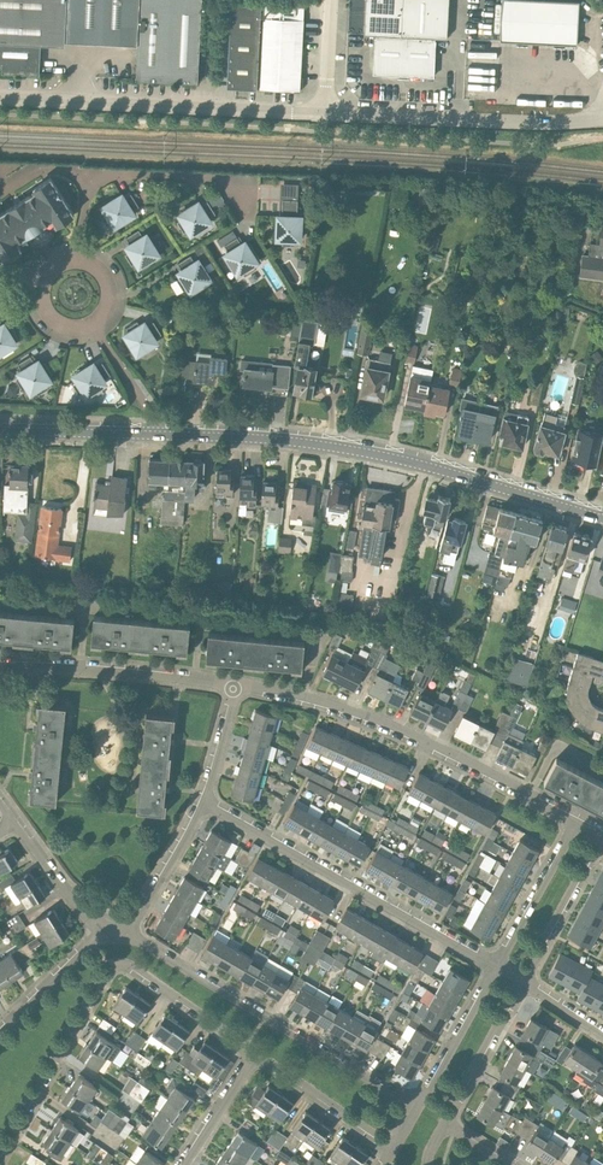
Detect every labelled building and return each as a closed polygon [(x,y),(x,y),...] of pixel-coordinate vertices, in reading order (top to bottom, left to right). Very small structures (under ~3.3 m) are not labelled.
[(2,65),(2,72),(39,74),(41,43),(65,44),(65,40),(138,43),(136,79),(198,82),(202,0),(0,0),(0,65),(2,65)] [(402,10),(402,0),(366,0),(366,8),(402,10)] [(376,35),(374,75),(398,76),(398,80),(409,80),(410,78),(434,79),(436,38),(448,39),(450,0),(402,0),(402,10),(401,34),(376,33),(376,35)] [(500,41),(577,45),(579,1),(553,0),(503,0),(500,41)] [(231,3),(228,74),(227,86),(257,88),(257,87),(299,90),(300,90),(301,90),(300,89),(304,7),(231,3)] [(401,34),(402,10),(366,8),(364,34),(366,34),(368,34),(376,35),(376,33),(401,34)] [(34,189),(36,192),(0,215),(0,252),(4,258),(21,247),(17,241),(53,219),(57,225),(74,214),(51,178),(34,189)] [(418,202),(431,204),(432,190),(420,188),(418,202)] [(105,211),(101,214),(108,225),(112,222),(115,226),(119,224),(119,225),(130,218),(130,217),(134,214),(132,211),(139,207),(131,194),(124,198),(122,195),(118,198),(118,197),(106,204),(107,205),(103,207),(105,211)] [(223,200),(217,204),(220,209),(226,205),(223,200)] [(297,215),(298,212),(298,200),(283,200),(282,217),(278,216),(278,221),(277,221),(277,234),(278,234),(277,239),(282,239),(282,245),(295,246),(295,243),(302,243),(304,215),(297,215)] [(177,222),(184,233),(189,230),(191,234),(195,231),(196,232),(207,225),(206,224),(211,222),(209,219),(216,214),(208,201),(200,206),(198,203),(194,205),(194,204),(183,211),(183,212),(179,215),(182,219),(177,222)] [(602,226),(599,245),(590,243),(589,252),(590,252),(589,256),(583,256),(580,276),(582,277),(597,278),(597,279),(599,279),(602,279),(602,226)] [(139,230),(136,231),(126,238),(130,245),(127,247),(130,251),(125,254),(132,265),(137,262),(139,266),(143,264),(144,264),(155,257),(159,254),(156,250),(157,250),(146,233),(142,235),(139,230)] [(222,247),(224,245),(237,237),(233,230),(218,240),(222,247)] [(226,255),(239,276),(243,274),(245,276),(256,269),(254,266),(258,264),(255,258),(255,257),(248,246),(247,246),(245,242),(242,244),(237,237),(224,245),(229,253),(226,255)] [(199,257),(194,260),(191,255),(178,263),(182,271),(179,272),(182,277),(177,280),(184,291),(189,288),(191,292),(213,278),(199,257)] [(532,262),(518,259),(517,267),(531,269),(532,262)] [(478,271),(481,264),(469,260),(467,266),(478,271)] [(499,269),(495,284),(504,286),(507,270),(499,269)] [(512,313),(516,291),(504,288),(500,311),(512,313)] [(366,317),(375,319),(377,304),(369,303),(366,317)] [(569,320),(570,308),(560,307),(559,319),(569,320)] [(297,350),(295,366),(299,367),(307,365),(310,343),(314,344),(318,322),(303,319),(302,325),(299,341),(297,350)] [(129,332),(125,335),(128,339),(127,339),(134,351),(135,350),(137,354),(141,352),(142,352),(153,345),(157,342),(155,339),(162,334),(154,321),(146,326),(144,323),(140,325),(137,321),(126,328),(129,332)] [(357,352),(368,354),(374,324),(363,322),(357,352)] [(7,350),(12,347),(12,346),(16,344),(13,340),(18,337),(11,326),(6,329),(4,325),(1,326),(0,325),(0,355),(7,350)] [(406,360),(415,362),(418,346),(409,344),(406,360)] [(598,350),(590,356),(596,364),(602,359),(602,358),(598,350)] [(31,356),(18,364),(22,371),(19,373),(22,377),(17,380),(24,391),(29,389),(31,393),(35,390),(38,395),(49,388),(46,383),(50,381),(48,376),(53,374),(46,362),(41,365),(38,361),(35,363),(31,356)] [(213,381),(214,372),(225,373),(227,358),(210,356),(210,361),(196,360),(196,361),(185,360),(183,375),(195,377),(194,379),(213,381)] [(367,369),(362,393),(375,396),(377,398),(381,399),(384,396),(385,392),(384,390),(390,359),(381,357),(381,361),(369,358),(366,360),(365,366),(367,369)] [(245,369),(244,384),(271,386),(274,363),(242,360),(241,369),(245,369)] [(577,376),(571,403),(579,405),(585,378),(584,378),(587,364),(580,361),(577,364),(575,367),(574,370),(575,374),(577,376)] [(72,383),(79,394),(84,391),(86,395),(90,393),(91,393),(102,386),(106,383),(104,380),(111,375),(103,362),(95,367),(93,364),(89,366),(78,373),(74,376),(77,380),(72,383)] [(299,367),(295,391),(312,394),(312,392),(317,393),(319,391),(321,386),(319,383),(315,382),(318,367),(307,365),(299,367)] [(453,368),(450,384),(459,386),(462,370),(453,368)] [(425,406),(430,385),(430,382),(420,380),(422,373),(412,371),(411,378),(409,378),(405,404),(415,406),(415,404),(425,406)] [(530,402),(538,404),(543,383),(535,381),(530,402)] [(437,411),(445,413),(450,389),(430,385),(425,406),(424,412),(436,414),(437,411)] [(463,406),(458,433),(473,436),(479,410),(481,401),(463,398),(461,406),(463,406)] [(490,440),(495,414),(479,410),(473,436),(490,440)] [(503,443),(523,447),(528,423),(529,417),(505,412),(504,417),(503,417),(499,436),(500,436),(500,439),(504,440),(503,443)] [(545,451),(558,455),(565,431),(564,431),(565,426),(556,423),(557,417),(545,413),(542,424),(541,424),(534,447),(535,447),(536,451),(542,453),(545,451)] [(580,430),(572,462),(595,467),(602,435),(580,430)] [(178,460),(150,459),(148,487),(156,488),(157,481),(169,482),(168,490),(163,490),(160,524),(159,528),(159,535),(182,537),(183,526),(186,498),(185,498),(185,492),(186,483),(185,483),(186,461),(184,461),(183,459),(180,459),(178,460)] [(185,498),(186,498),(194,498),(195,489),(204,489),(205,472),(203,472),(204,461),(202,461),(201,459),(196,459),(194,461),(186,461),(185,483),(186,483),(185,492),(185,498)] [(9,471),(11,471),(10,492),(7,494),(11,499),(12,498),(16,503),(17,502),(19,504),(30,496),(28,494),(29,482),(32,482),(32,470),(29,470),(29,464),(20,464),(18,461),(14,461),(13,463),(11,463),(11,468),(10,468),(9,471)] [(231,469),(218,469),(217,490),(223,490),(224,493),(233,494),(234,481),(231,481),(231,469)] [(254,487),(254,475),(241,475),(239,501),(247,501),(246,505),(256,505),(257,487),(254,487)] [(108,516),(108,513),(123,515),(128,478),(112,476),(111,485),(97,483),(96,492),(94,492),(94,496),(94,504),(94,506),(93,514),(108,516)] [(276,493),(277,482),(263,480),(261,502),(269,503),(268,506),(278,507),(279,493),(276,493)] [(346,513),(351,486),(345,485),(346,482),(335,480),(334,481),(332,482),(331,486),(333,487),(333,490),(330,490),(327,507),(328,510),(346,513)] [(316,516),(313,515),(317,486),(307,485),(307,488),(293,487),(290,516),(301,517),(303,515),(302,524),(315,526),(316,516)] [(380,566),(382,556),(387,525),(389,526),(391,513),(397,514),(400,499),(394,498),(395,491),(367,487),(365,503),(364,503),(361,524),(364,525),(359,553),(371,555),(372,559),(371,564),(380,566)] [(438,500),(427,497),(425,510),(427,511),(425,520),(431,522),(427,537),(437,540),(441,525),(443,525),(445,517),(446,517),(451,498),(439,495),(438,500)] [(15,540),(31,542),(36,504),(27,503),(25,514),(18,513),(15,540)] [(501,532),(495,552),(490,551),(484,574),(497,578),(498,574),(501,566),(503,556),(516,513),(500,508),(500,509),(487,505),(482,522),(495,525),(494,529),(501,532)] [(62,509),(43,506),(36,556),(71,561),(73,548),(57,545),(62,509)] [(529,517),(516,513),(503,556),(501,566),(498,574),(510,578),(512,570),(515,571),(518,560),(524,562),(529,545),(530,540),(523,537),(529,517)] [(536,542),(543,520),(529,517),(523,537),(530,540),(529,545),(535,547),(536,542)] [(454,519),(448,518),(440,550),(446,552),(443,562),(454,564),(466,521),(454,518),(454,519)] [(569,528),(553,523),(538,573),(552,577),(555,566),(557,567),(569,528)] [(583,535),(574,533),(564,567),(573,569),(577,556),(586,558),(592,538),(590,537),(589,534),(585,533),(583,535)] [(280,538),(279,553),(291,554),(292,540),(280,538)] [(352,571),(354,556),(342,555),(340,571),(342,571),(341,580),(352,581),(353,571),(352,571)] [(445,577),(432,573),(426,599),(433,601),(434,596),(440,598),(445,577)] [(498,574),(497,578),(496,582),(507,586),(510,578),(498,574)] [(382,585),(359,580),(355,596),(379,601),(382,585)] [(232,587),(219,586),(219,596),(231,597),(232,587)] [(338,610),(351,611),(353,595),(340,593),(338,610)] [(271,595),(263,594),(262,604),(270,605),(271,595)] [(0,612),(0,640),(3,640),(3,639),(24,641),(27,615),(0,612)] [(51,644),(72,646),(75,620),(27,615),(24,641),(45,643),(45,644),(50,645),(51,644)] [(113,645),(119,646),(119,645),(140,647),(142,620),(94,615),(92,642),(113,644),(113,645)] [(142,620),(140,647),(161,649),(160,650),(161,650),(166,651),(166,649),(188,651),(190,625),(142,620)] [(257,638),(209,633),(206,659),(228,661),(227,662),(233,663),(233,662),(254,664),(257,638)] [(336,652),(343,637),(336,634),(328,649),(336,652)] [(257,638),(254,664),(275,666),(275,667),(281,668),(281,666),(302,669),(304,642),(257,638)] [(557,643),(554,653),(562,655),(565,646),(557,643)] [(366,663),(373,667),(380,651),(374,648),(366,663)] [(368,691),(384,699),(393,680),(393,681),(401,665),(386,658),(388,655),(386,654),(381,651),(380,651),(373,667),(380,670),(381,669),(387,672),(385,676),(378,673),(368,691)] [(602,731),(602,709),(599,708),(597,707),(594,705),(592,703),(590,700),(589,698),(588,695),(588,692),(588,689),(589,686),(591,680),(601,683),(602,677),(602,674),(602,672),(602,660),(578,652),(569,681),(568,688),(568,695),(569,702),(571,709),(575,715),(580,720),(586,725),(592,728),(602,731)] [(323,673),(339,681),(349,663),(332,655),(323,673)] [(527,688),(534,664),(511,657),(504,681),(527,688)] [(364,671),(349,663),(339,681),(355,689),(364,671)] [(416,688),(424,673),(417,669),(409,684),(416,688)] [(476,675),(471,672),(467,681),(472,684),(476,675)] [(431,676),(424,673),(416,688),(423,691),(431,676)] [(384,699),(400,707),(409,688),(393,681),(393,680),(384,699)] [(459,709),(467,694),(460,690),(452,705),(459,709)] [(452,710),(444,706),(447,701),(448,701),(450,695),(444,692),(443,693),(441,692),(436,702),(437,702),(427,720),(443,728),(452,710)] [(421,694),(411,712),(427,720),(437,702),(436,702),(421,694)] [(467,694),(459,709),(467,712),(474,697),(467,694)] [(516,703),(510,715),(517,718),(523,706),(516,703)] [(61,754),(64,728),(66,706),(40,704),(37,727),(35,752),(61,754)] [(252,724),(273,730),(277,716),(256,710),(252,724)] [(510,715),(503,712),(496,727),(502,730),(510,715)] [(171,741),(173,717),(147,714),(142,762),(168,765),(171,741)] [(463,715),(454,733),(471,741),(480,723),(463,715)] [(521,748),(521,747),(524,741),(510,734),(517,718),(510,715),(502,730),(508,733),(496,758),(512,766),(521,748)] [(471,741),(486,749),(495,731),(480,723),(471,741)] [(269,744),(273,730),(252,724),(248,738),(269,744)] [(307,746),(320,752),(329,732),(316,726),(307,746)] [(303,746),(309,734),(303,731),(297,743),(303,746)] [(342,738),(329,732),(320,752),(334,758),(342,738)] [(552,739),(544,736),(537,751),(544,755),(552,739)] [(244,752),(265,758),(269,744),(248,738),(244,752)] [(356,744),(342,738),(334,758),(347,764),(356,744)] [(303,746),(297,743),(292,755),(298,758),(303,746)] [(360,770),(369,750),(356,744),(347,764),(360,770)] [(537,755),(521,748),(512,766),(528,773),(537,755)] [(360,770),(374,775),(382,756),(369,750),(360,770)] [(58,789),(61,754),(35,752),(33,773),(30,800),(57,802),(58,789)] [(261,772),(265,758),(244,752),(240,766),(261,772)] [(374,775),(387,781),(396,762),(382,756),(374,775)] [(286,768),(292,771),(297,760),(291,758),(286,768)] [(563,793),(568,795),(568,794),(587,804),(599,780),(556,758),(544,782),(563,792),(563,793)] [(166,787),(168,765),(142,762),(139,795),(137,810),(164,813),(166,787)] [(401,787),(409,768),(396,762),(387,781),(401,787)] [(308,776),(311,770),(300,765),(297,771),(308,776)] [(257,786),(261,772),(240,766),(236,780),(257,786)] [(288,781),(292,772),(292,771),(286,768),(282,778),(288,781)] [(321,783),(324,777),(311,770),(308,776),(321,783)] [(432,780),(419,773),(409,792),(422,799),(432,780)] [(321,783),(332,788),(335,782),(324,777),(321,783)] [(253,800),(257,786),(236,780),(232,794),(253,800)] [(316,792),(319,785),(308,780),(305,786),(316,792)] [(432,780),(422,799),(435,806),(445,787),(432,780)] [(587,804),(602,812),(602,782),(599,780),(587,804)] [(327,797),(330,791),(319,785),(316,792),(327,797)] [(340,785),(337,791),(347,796),(350,790),(340,785)] [(435,806),(448,812),(458,794),(445,787),(435,806)] [(350,790),(347,796),(357,801),(360,795),(350,790)] [(290,805),(295,795),(290,791),(284,801),(290,805)] [(343,806),(346,799),(336,794),(333,801),(343,806)] [(448,812),(461,819),(471,800),(458,794),(448,812)] [(353,811),(356,804),(346,799),(343,806),(353,811)] [(365,800),(362,805),(372,811),(375,805),(365,800)] [(461,819),(473,826),(483,807),(471,800),(461,819)] [(290,805),(284,801),(278,811),(284,814),(290,805)] [(307,811),(295,804),(284,822),(297,830),(307,811)] [(372,811),(362,805),(361,807),(360,811),(370,816),(372,811)] [(375,805),(372,811),(382,816),(385,810),(375,805)] [(496,814),(483,807),(473,826),(486,833),(496,814)] [(309,837),(320,818),(307,811),(297,830),(309,837)] [(372,811),(370,816),(380,821),(382,816),(372,811)] [(399,817),(396,823),(406,828),(409,823),(399,817)] [(309,837),(322,844),(332,825),(320,818),(309,837)] [(406,828),(396,823),(393,829),(403,834),(406,828)] [(409,823),(406,828),(416,834),(419,828),(409,823)] [(332,825),(322,844),(335,851),(345,833),(332,825)] [(415,836),(416,834),(406,828),(403,834),(413,840),(415,836)] [(488,838),(494,842),(499,832),(493,828),(488,838)] [(425,829),(422,835),(432,841),(435,835),(425,829)] [(223,854),(231,841),(212,830),(204,843),(223,854)] [(345,833),(335,851),(347,858),(358,840),(345,833)] [(442,846),(445,840),(435,835),(432,841),(442,846)] [(482,848),(488,852),(494,842),(488,838),(482,848)] [(420,839),(417,845),(427,850),(430,844),(420,839)] [(513,852),(532,862),(539,849),(520,839),(513,852)] [(358,840),(347,858),(360,866),(371,847),(358,840)] [(216,866),(224,871),(232,859),(223,854),(204,843),(197,855),(216,866)] [(451,843),(448,849),(457,855),(461,849),(451,843)] [(440,850),(430,844),(427,850),(437,855),(440,850)] [(241,865),(249,851),(242,848),(235,861),(241,865)] [(0,855),(0,873),(18,862),(10,849),(0,855)] [(467,860),(470,854),(461,849),(457,855),(467,860)] [(248,869),(256,855),(249,851),(241,865),(248,869)] [(377,851),(366,869),(379,876),(389,858),(377,851)] [(506,865),(525,875),(532,862),(513,852),(506,865)] [(452,864),(455,858),(446,853),(442,858),(452,864)] [(485,857),(479,854),(474,864),(480,867),(485,857)] [(208,879),(216,866),(197,855),(190,868),(208,879)] [(260,883),(271,864),(259,857),(248,876),(260,883)] [(379,876),(391,883),(402,865),(389,858),(379,876)] [(462,869),(465,864),(455,858),(452,864),(462,869)] [(273,891),(284,872),(271,864),(260,883),(273,891)] [(480,867),(474,864),(468,874),(474,877),(480,867)] [(402,865),(391,883),(404,890),(415,872),(402,865)] [(499,877),(518,888),(525,875),(506,865),(499,877)] [(16,881),(12,874),(0,882),(0,891),(3,890),(11,884),(19,896),(38,884),(30,871),(16,881)] [(286,898),(296,879),(284,872),(273,891),(286,898)] [(427,879),(415,872),(404,890),(417,898),(427,879)] [(177,890),(197,900),(204,888),(185,877),(177,890)] [(492,890),(511,900),(518,888),(499,877),(492,890)] [(309,886),(296,879),(286,898),(298,905),(309,886)] [(427,879),(417,898),(430,905),(440,886),(427,879)] [(471,882),(466,879),(460,889),(466,892),(471,882)] [(38,884),(19,896),(27,909),(46,896),(38,884)] [(237,888),(231,885),(225,895),(231,898),(237,888)] [(298,905),(311,912),(322,893),(309,886),(298,905)] [(430,905),(442,912),(453,894),(440,886),(430,905)] [(466,892),(460,889),(454,899),(460,902),(466,892)] [(602,913),(602,893),(596,889),(593,896),(591,895),(586,904),(602,913)] [(170,902),(189,913),(197,900),(177,890),(170,902)] [(504,913),(511,900),(492,890),(485,903),(504,913)] [(322,893),(311,912),(323,919),(334,901),(322,893)] [(242,894),(238,900),(248,905),(251,900),(242,894)] [(220,905),(225,908),(231,898),(225,895),(220,905)] [(251,900),(248,905),(258,911),(261,905),(251,900)] [(182,926),(189,913),(170,902),(163,915),(182,926)] [(243,914),(246,909),(237,903),(233,909),(243,914)] [(497,926),(504,913),(485,903),(478,916),(497,926)] [(445,914),(446,915),(451,918),(457,907),(451,904),(445,914)] [(579,921),(599,931),(602,923),(602,913),(586,904),(581,913),(583,914),(579,921)] [(336,927),(349,934),(360,916),(347,908),(336,927)] [(43,933),(62,921),(54,909),(35,921),(43,933)] [(253,920),(256,914),(246,909),(243,914),(253,920)] [(267,909),(263,914),(273,920),(276,914),(267,909)] [(210,922),(216,925),(221,915),(216,912),(210,922)] [(18,914),(8,920),(6,922),(10,928),(22,920),(18,914)] [(283,926),(286,920),(276,914),(273,920),(283,926)] [(175,938),(182,926),(163,915),(156,927),(175,938)] [(449,924),(457,928),(462,920),(454,915),(449,924)] [(360,916),(349,934),(361,942),(372,923),(360,916)] [(490,939),(497,926),(478,916),(471,928),(490,939)] [(262,918),(258,923),(268,929),(271,923),(262,918)] [(22,920),(10,928),(14,935),(27,927),(22,920)] [(70,934),(62,921),(43,933),(45,938),(51,946),(70,934)] [(599,931),(579,921),(576,928),(574,927),(569,937),(590,947),(599,931)] [(271,923),(268,929),(278,935),(281,929),(271,923)] [(372,923),(361,942),(374,949),(385,930),(372,923)] [(291,925),(288,929),(287,931),(297,936),(301,930),(291,925)] [(317,930),(309,943),(316,947),(323,934),(317,930)] [(397,937),(385,930),(374,949),(375,950),(371,956),(382,963),(386,956),(397,937)] [(287,931),(284,936),(294,942),(297,936),(287,931)] [(193,949),(200,935),(194,932),(186,945),(193,949)] [(316,947),(322,951),(330,938),(323,934),(316,947)] [(199,953),(207,939),(200,935),(193,949),(199,953)] [(215,962),(226,943),(213,935),(202,955),(215,962)] [(40,941),(38,937),(28,943),(22,947),(30,960),(36,956),(32,949),(42,943),(40,941)] [(397,937),(386,956),(399,964),(410,944),(397,937)] [(215,962),(228,969),(239,950),(226,943),(215,962)] [(302,956),(309,960),(316,947),(309,943),(302,956)] [(293,944),(289,951),(296,955),(300,947),(293,944)] [(411,971),(423,952),(410,944),(399,964),(411,971)] [(12,980),(24,972),(20,966),(30,960),(22,947),(0,961),(0,962),(12,980)] [(315,964),(322,951),(316,947),(309,960),(315,964)] [(228,969),(240,976),(252,957),(239,950),(228,969)] [(345,964),(349,958),(339,952),(335,958),(345,964)] [(418,983),(425,970),(425,971),(433,958),(426,954),(411,980),(418,983)] [(576,962),(560,954),(549,975),(558,980),(559,978),(565,982),(576,962)] [(240,976),(253,984),(264,964),(252,957),(240,976)] [(345,964),(335,958),(332,964),(342,970),(345,964)] [(433,958),(425,971),(432,974),(439,962),(433,958)] [(355,960),(352,966),(361,971),(365,965),(355,960)] [(12,980),(0,962),(0,987),(12,980)] [(573,987),(581,992),(588,977),(589,978),(592,971),(576,962),(565,982),(571,985),(573,986),(573,987)] [(253,984),(265,991),(277,972),(264,964),(253,984)] [(365,965),(361,971),(371,977),(374,971),(365,965)] [(443,981),(462,992),(470,979),(451,968),(443,981)] [(356,980),(359,975),(350,969),(346,975),(356,980)] [(277,972),(265,991),(278,998),(289,979),(277,972)] [(386,985),(389,980),(380,974),(377,980),(386,985)] [(366,986),(369,980),(359,975),(356,980),(366,986)] [(594,1005),(602,989),(602,985),(589,978),(588,977),(581,992),(578,998),(587,1003),(587,1002),(594,1005)] [(403,988),(402,987),(389,980),(386,985),(400,993),(403,988)] [(436,993),(455,1004),(462,992),(443,981),(436,993)] [(381,995),(384,989),(375,983),(372,989),(381,995)] [(415,986),(410,983),(405,992),(410,995),(415,986)] [(303,1013),(314,994),(302,986),(291,1006),(303,1013)] [(125,1014),(139,996),(126,987),(113,1005),(125,1014)] [(390,1000),(394,994),(384,989),(381,995),(390,1000)] [(594,1005),(602,1009),(601,1011),(602,1012),(602,989),(594,1005)] [(436,993),(429,1006),(448,1017),(455,1004),(436,993)] [(327,1001),(314,994),(303,1013),(316,1020),(327,1001)] [(137,1022),(151,1004),(139,996),(125,1014),(137,1022)] [(327,1001),(316,1020),(328,1027),(340,1008),(327,1001)] [(448,1017),(429,1006),(423,1003),(417,1013),(411,1010),(407,1016),(411,1019),(411,1018),(425,1026),(427,1022),(440,1030),(448,1017)] [(328,1027),(341,1035),(352,1015),(340,1008),(328,1027)] [(388,1019),(389,1019),(395,1022),(400,1012),(394,1009),(388,1019)] [(152,1033),(165,1041),(178,1022),(165,1014),(152,1033)] [(352,1015),(341,1035),(354,1042),(365,1023),(352,1015)] [(409,1040),(428,1051),(435,1038),(422,1030),(425,1026),(411,1018),(411,1019),(408,1024),(416,1029),(409,1040)] [(525,1042),(540,1051),(544,1044),(540,1042),(548,1027),(531,1018),(531,1019),(525,1030),(523,1033),(528,1036),(525,1042)] [(104,1019),(99,1025),(112,1033),(116,1027),(104,1019)] [(190,1031),(178,1022),(165,1041),(177,1049),(190,1031)] [(367,1049),(378,1030),(365,1023),(354,1042),(367,1049)] [(131,1047),(140,1035),(134,1030),(125,1043),(131,1047)] [(113,1062),(122,1049),(115,1045),(115,1044),(96,1032),(88,1044),(106,1057),(113,1062)] [(146,1039),(140,1035),(131,1047),(137,1051),(146,1039)] [(378,1039),(370,1051),(376,1055),(384,1042),(378,1039)] [(402,1053),(421,1064),(428,1051),(409,1040),(402,1053)] [(204,1068),(217,1049),(205,1041),(199,1049),(195,1046),(190,1053),(187,1051),(180,1062),(199,1075),(204,1068)] [(384,1042),(376,1055),(383,1059),(390,1046),(384,1042)] [(540,1051),(525,1042),(521,1048),(516,1045),(515,1046),(516,1046),(508,1060),(525,1069),(534,1074),(545,1054),(540,1051)] [(106,1057),(88,1044),(80,1056),(98,1069),(106,1057)] [(572,1049),(566,1045),(556,1060),(562,1064),(564,1061),(577,1070),(588,1053),(576,1045),(575,1044),(572,1049)] [(229,1058),(217,1049),(204,1068),(216,1077),(229,1058)] [(135,1059),(142,1064),(139,1068),(144,1072),(147,1067),(147,1068),(152,1061),(139,1053),(135,1059)] [(402,1053),(394,1065),(413,1077),(421,1064),(402,1053)] [(593,1088),(602,1073),(602,1070),(599,1067),(602,1062),(588,1053),(577,1070),(578,1070),(576,1073),(584,1079),(582,1081),(593,1088)] [(171,1074),(179,1062),(173,1058),(164,1070),(171,1074)] [(506,1077),(502,1083),(517,1091),(521,1085),(517,1083),(525,1069),(508,1060),(501,1073),(500,1074),(506,1077)] [(593,1088),(594,1088),(595,1086),(602,1091),(602,1073),(593,1088)] [(79,1075),(70,1087),(88,1100),(97,1087),(79,1075)] [(129,1095),(137,1082),(131,1077),(122,1090),(129,1095)] [(168,1098),(186,1111),(195,1098),(190,1095),(193,1090),(190,1088),(174,1077),(169,1084),(168,1086),(168,1088),(168,1089),(168,1091),(170,1092),(171,1093),(168,1098)] [(203,1097),(207,1090),(195,1081),(190,1088),(193,1090),(203,1097)] [(144,1086),(137,1082),(129,1095),(135,1099),(144,1086)] [(517,1091),(502,1083),(499,1089),(493,1086),(493,1087),(485,1101),(502,1109),(510,1096),(514,1098),(517,1091)] [(144,1086),(135,1099),(141,1103),(150,1090),(144,1086)] [(269,1112),(281,1094),(269,1086),(265,1091),(257,1086),(247,1101),(255,1107),(257,1104),(269,1112)] [(80,1112),(88,1100),(70,1087),(62,1099),(80,1112)] [(560,1097),(553,1092),(548,1100),(555,1105),(560,1097)] [(293,1103),(281,1094),(269,1112),(281,1121),(293,1103)] [(160,1110),(178,1123),(186,1111),(168,1098),(160,1110)] [(502,1109),(485,1101),(478,1114),(503,1129),(511,1115),(502,1109)] [(107,1126),(115,1113),(109,1109),(100,1121),(107,1126)] [(170,1135),(178,1123),(160,1110),(151,1122),(170,1135)] [(305,1138),(318,1120),(306,1111),(293,1130),(305,1138)] [(113,1130),(122,1118),(115,1113),(107,1126),(113,1130)] [(79,1130),(60,1117),(52,1129),(71,1142),(79,1130)] [(246,1117),(242,1124),(255,1133),(259,1126),(246,1117)] [(522,1136),(532,1121),(526,1117),(516,1132),(522,1136)] [(119,1134),(128,1122),(122,1118),(113,1130),(119,1134)] [(318,1146),(330,1128),(318,1120),(305,1138),(318,1146)] [(538,1125),(532,1121),(522,1136),(529,1140),(526,1145),(526,1146),(526,1145),(539,1154),(550,1137),(536,1129),(538,1125)] [(134,1126),(128,1122),(119,1134),(125,1138),(134,1126)] [(161,1147),(170,1135),(151,1122),(143,1134),(161,1147)] [(273,1146),(282,1133),(275,1128),(267,1141),(273,1146)] [(65,1156),(63,1154),(71,1142),(52,1129),(44,1142),(50,1146),(46,1151),(62,1161),(65,1156)] [(231,1143),(249,1155),(257,1143),(239,1130),(231,1143)] [(288,1137),(282,1133),(273,1146),(279,1149),(288,1137)] [(343,1164),(355,1145),(343,1137),(330,1155),(343,1164)] [(556,1157),(563,1161),(572,1147),(566,1143),(564,1146),(550,1138),(550,1137),(539,1154),(552,1162),(553,1162),(556,1157)] [(92,1160),(101,1147),(95,1143),(86,1155),(92,1160)] [(249,1155),(231,1143),(222,1155),(238,1164),(242,1164),(249,1155)] [(355,1145),(343,1164),(344,1164),(360,1164),(367,1154),(355,1145)] [(92,1160),(99,1164),(107,1151),(101,1147),(92,1160)] [(572,1147),(563,1161),(568,1164),(588,1164),(589,1162),(576,1154),(578,1151),(572,1147)] [(287,1164),(292,1158),(279,1149),(275,1156),(287,1164)] [(140,1164),(162,1164),(163,1163),(145,1150),(136,1162),(140,1164)] [(99,1164),(100,1164),(107,1164),(113,1156),(107,1151),(99,1164)] [(27,1162),(32,1164),(44,1164),(46,1162),(32,1153),(27,1162)] [(313,1154),(305,1164),(315,1164),(319,1158),(313,1154)] [(222,1155),(215,1164),(238,1164),(222,1155)]
